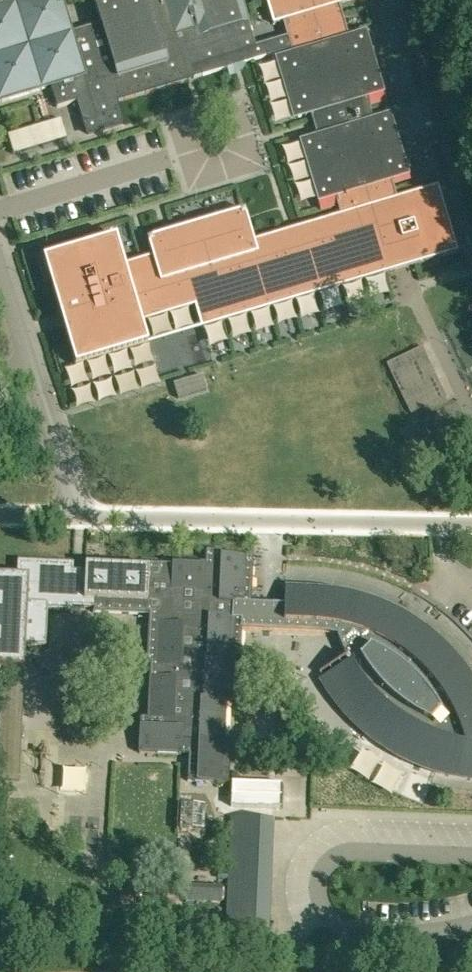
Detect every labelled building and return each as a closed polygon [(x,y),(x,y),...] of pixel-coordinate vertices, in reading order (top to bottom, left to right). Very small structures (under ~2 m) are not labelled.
[(0,8),(0,102),(51,86),(57,108),(78,101),(86,132),(122,121),(116,102),(291,49),(293,56),(281,59),(298,117),(310,113),(317,138),(305,142),(323,202),(335,198),(340,215),(251,241),(242,210),(172,231),(174,235),(168,237),(167,236),(166,235),(165,234),(163,234),(147,239),(152,256),(124,265),(116,237),(43,259),(75,366),(148,344),(141,322),(194,306),(201,328),(393,271),(394,270),(395,269),(396,268),(396,266),(407,262),(408,264),(409,265),(411,265),(413,265),(457,252),(437,186),(397,198),(391,179),(402,176),(385,118),(373,122),(366,97),(377,93),(361,35),(348,39),(341,14),(339,5),(354,0),(265,0),(273,24),(282,21),(287,37),(255,47),(241,0),(95,0),(102,25),(71,35),(61,0),(27,0),(0,8)] [(60,119),(7,135),(13,154),(66,138),(60,119)] [(422,347),(387,364),(411,414),(446,397),(422,347)] [(251,603),(253,557),(220,555),(220,568),(206,568),(206,563),(172,561),(172,568),(164,568),(164,564),(147,563),(147,567),(85,564),(85,572),(73,572),(73,563),(17,561),(17,577),(0,576),(0,668),(24,669),(25,645),(45,646),(47,610),(71,611),(71,607),(83,607),(83,608),(93,608),(93,612),(149,614),(146,665),(150,665),(147,718),(139,718),(138,753),(180,754),(180,755),(188,755),(187,781),(228,783),(230,741),(224,741),(226,701),(232,701),(233,663),(233,662),(233,660),(240,660),(241,628),(241,618),(232,617),(233,603),(251,604),(251,603)] [(251,603),(251,604),(233,603),(232,617),(241,618),(241,628),(325,632),(337,634),(338,636),(338,639),(339,641),(340,643),(341,645),(342,647),(343,649),(344,652),(345,654),(346,656),(346,657),(319,672),(323,680),(324,682),(326,685),(327,687),(328,689),(330,691),(331,693),(332,695),(334,697),(335,699),(337,701),(338,703),(340,705),(341,707),(343,709),(345,711),(346,713),(348,715),(350,716),(351,718),(353,720),(355,722),(365,731),(367,733),(369,735),(371,736),(373,738),(375,739),(377,741),(379,742),(381,744),(383,745),(385,746),(387,748),(389,749),(392,750),(394,752),(396,753),(398,754),(400,755),(402,757),(405,758),(407,759),(409,760),(411,761),(414,762),(416,763),(418,764),(420,765),(423,766),(424,766),(426,767),(429,768),(431,769),(434,769),(436,770),(438,771),(441,772),(443,772),(446,773),(448,773),(451,774),(453,774),(456,775),(458,775),(461,776),(463,776),(466,777),(468,777),(471,777),(471,682),(471,681),(471,679),(469,677),(468,675),(466,673),(465,671),(463,669),(462,667),(460,665),(459,663),(457,661),(456,659),(454,657),(452,655),(451,653),(449,652),(447,650),(445,648),(444,646),(442,645),(440,643),(438,641),(436,639),(434,638),(433,636),(431,634),(429,633),(427,631),(425,630),(423,628),(421,627),(419,625),(417,624),(415,623),(412,621),(410,620),(408,619),(406,617),(404,616),(402,615),(400,613),(397,612),(395,611),(393,610),(391,609),(388,608),(386,607),(384,606),(381,605),(379,604),(377,603),(374,602),(372,601),(370,600),(367,600),(365,599),(363,598),(360,597),(358,597),(355,596),(353,595),(350,595),(348,594),(346,594),(343,593),(341,593),(338,592),(336,592),(333,592),(331,591),(328,591),(326,591),(323,590),(321,590),(318,590),(316,590),(314,590),(285,588),(284,604),(251,603)] [(284,676),(281,675),(281,678),(280,681),(280,684),(279,686),(280,689),(280,692),(281,695),(281,697),(282,700),(284,702),(285,705),(287,707),(289,709),(291,711),(293,712),(296,714),(298,715),(301,716),(303,717),(304,714),(305,712),(305,709),(306,707),(306,704),(305,701),(305,699),(304,696),(303,693),(302,691),(301,689),(299,687),(297,685),(296,683),(293,681),(291,679),(289,678),(286,677),(284,676)] [(301,780),(302,771),(284,768),(283,777),(301,780)] [(97,793),(96,770),(67,771),(68,794),(97,793)] [(231,793),(224,948),(268,949),(275,795),(231,793)] [(181,804),(180,829),(204,830),(205,805),(181,804)] [(217,895),(221,872),(191,867),(188,891),(217,895)]
